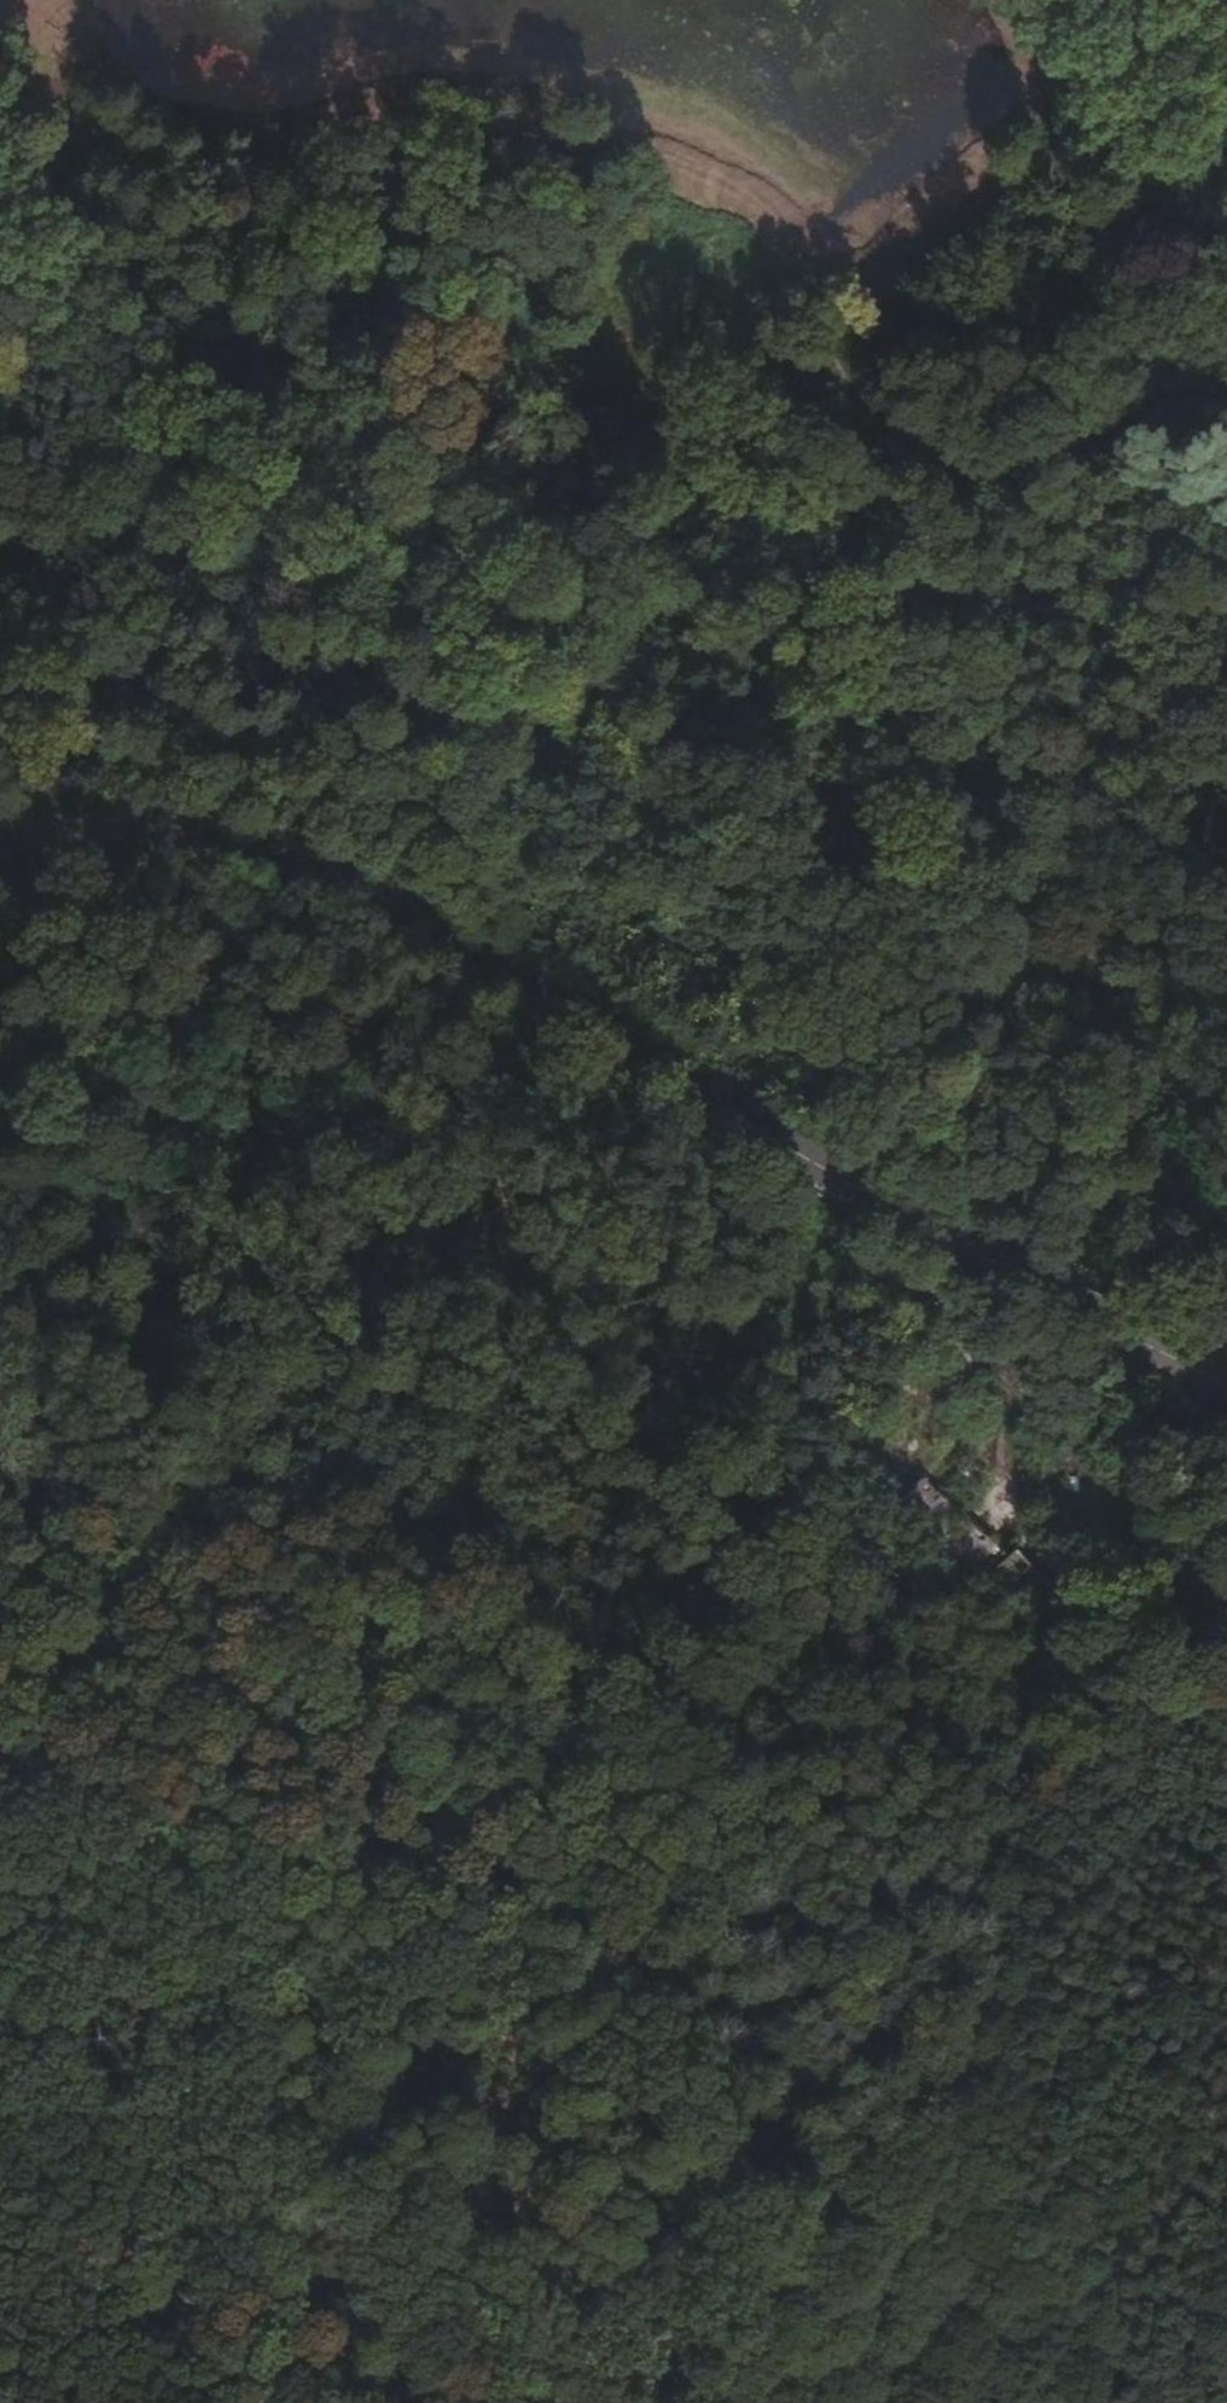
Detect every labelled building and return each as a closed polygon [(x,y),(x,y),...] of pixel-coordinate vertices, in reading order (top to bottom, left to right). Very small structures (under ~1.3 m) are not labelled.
[(947,1500),(921,1475),(901,1498),(968,1556),(985,1533),(973,1522),(986,1508),(962,1486),(947,1500)]
